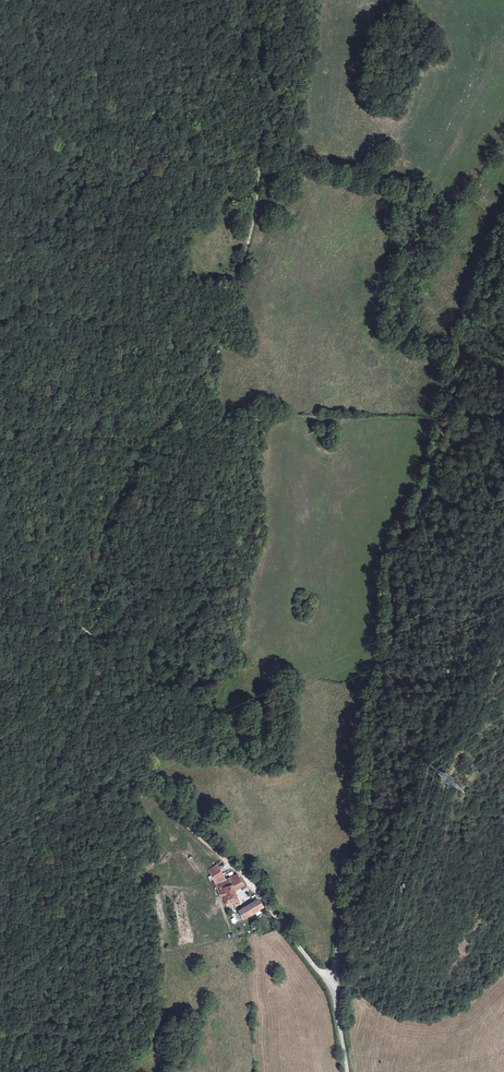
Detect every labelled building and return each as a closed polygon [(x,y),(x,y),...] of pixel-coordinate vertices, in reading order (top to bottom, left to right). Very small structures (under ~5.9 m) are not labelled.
[(237,892),(246,886),(238,875),(226,879),(218,864),(209,870),(216,884),(222,901),(224,900),(226,905),(240,903),(237,892)] [(240,911),(245,920),(265,908),(260,900),(240,911)]
